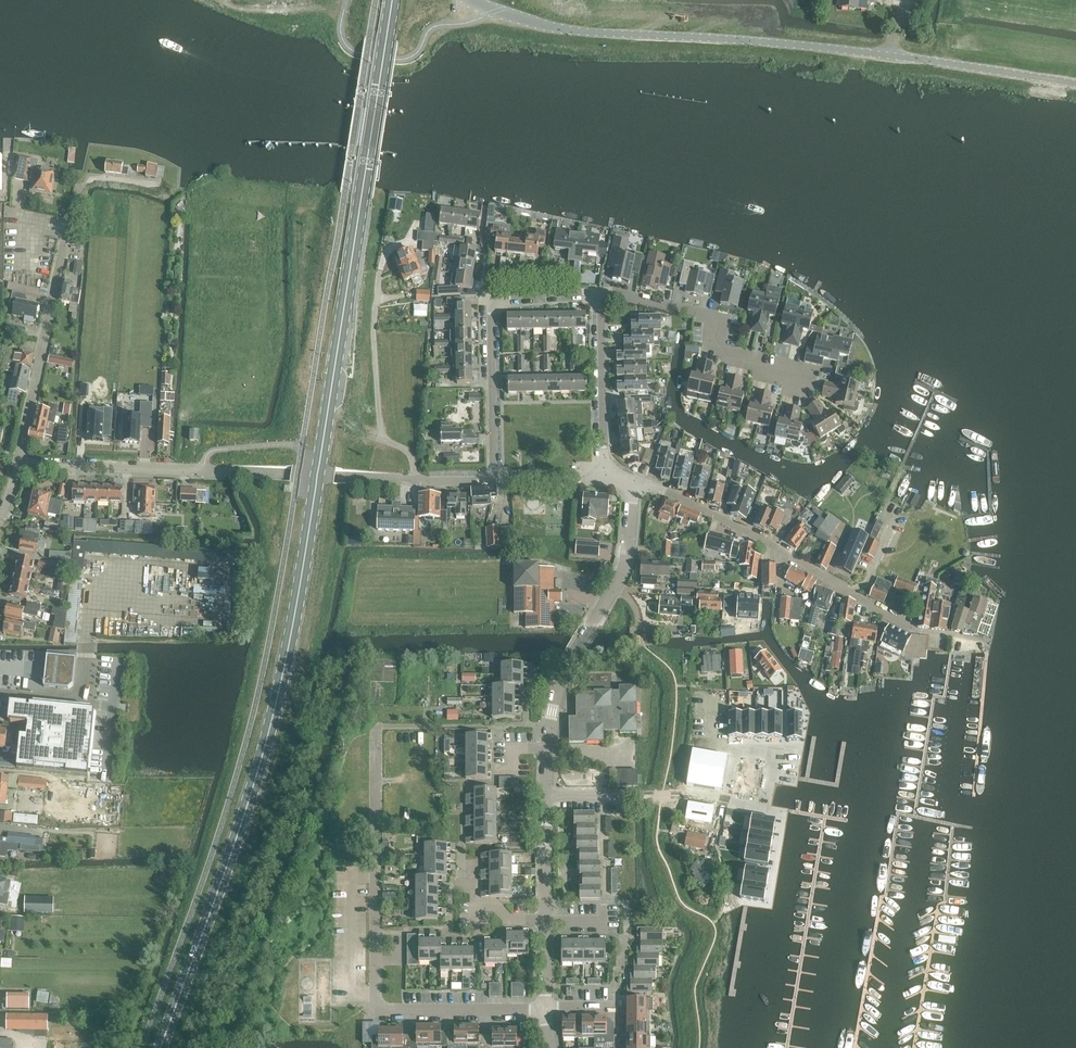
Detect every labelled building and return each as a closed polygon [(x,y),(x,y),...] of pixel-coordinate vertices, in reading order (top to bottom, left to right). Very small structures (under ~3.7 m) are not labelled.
[(839,8),(867,11),(867,0),(840,0),(839,8)] [(13,179),(33,183),(32,191),(51,195),(52,192),(53,192),(55,182),(54,181),(56,173),(37,169),(39,161),(18,156),(13,179)] [(106,173),(126,176),(127,170),(123,169),(123,163),(107,161),(106,173)] [(146,177),(156,178),(158,165),(148,164),(146,177)] [(391,198),(389,212),(401,214),(403,200),(392,198),(391,198)] [(453,227),(455,212),(442,210),(439,225),(448,226),(447,230),(449,231),(448,235),(451,235),(452,227),(453,227)] [(468,213),(455,212),(453,227),(466,228),(468,213)] [(481,215),(468,213),(466,228),(479,230),(481,215)] [(508,235),(509,227),(487,225),(486,234),(489,251),(490,250),(489,248),(496,248),(495,252),(508,254),(509,241),(510,235),(508,235)] [(527,237),(526,243),(527,243),(526,256),(538,257),(539,247),(545,248),(547,232),(536,231),(535,238),(527,237)] [(569,261),(575,262),(578,234),(557,231),(555,249),(570,251),(569,261)] [(434,242),(437,242),(437,234),(428,233),(428,241),(422,241),(422,251),(430,251),(433,252),(434,242)] [(437,242),(439,242),(449,243),(450,244),(451,238),(440,237),(440,234),(437,234),(437,242)] [(578,234),(575,262),(581,262),(582,253),(598,255),(600,236),(578,234)] [(509,241),(508,254),(520,255),(520,262),(525,262),(526,256),(527,243),(526,243),(509,241)] [(436,257),(437,258),(443,258),(442,258),(443,247),(448,248),(449,243),(439,242),(439,246),(437,246),(436,257)] [(615,269),(613,279),(629,283),(635,257),(625,255),(627,249),(613,246),(608,268),(615,269)] [(461,248),(459,261),(475,263),(476,250),(461,248)] [(395,257),(400,269),(420,261),(418,254),(414,256),(412,250),(395,257)] [(658,254),(657,257),(649,255),(641,286),(649,288),(650,284),(666,288),(671,266),(663,264),(665,256),(658,254)] [(420,261),(400,269),(404,281),(411,278),(413,283),(415,284),(421,282),(421,280),(420,275),(428,272),(423,260),(420,261)] [(82,269),(83,263),(74,261),(73,270),(72,273),(79,274),(81,274),(82,269)] [(459,261),(458,274),(472,276),(475,263),(459,261)] [(685,262),(680,284),(687,286),(685,292),(702,296),(703,294),(710,295),(715,276),(707,274),(693,271),(694,264),(685,262)] [(675,267),(671,266),(670,273),(669,275),(671,276),(676,277),(677,273),(678,268),(675,267)] [(716,292),(723,294),(721,304),(737,308),(743,282),(735,280),(733,280),(735,274),(721,271),(716,292)] [(472,276),(458,274),(453,273),(451,287),(438,288),(438,296),(460,295),(461,288),(472,289),(473,280),(472,280),(472,276)] [(9,283),(7,290),(39,297),(40,290),(9,283)] [(60,301),(79,304),(81,291),(74,290),(74,285),(63,283),(60,301)] [(417,291),(417,301),(429,301),(430,291),(417,291)] [(36,321),(39,304),(24,301),(25,295),(13,292),(10,305),(15,306),(13,316),(25,318),(25,322),(33,324),(34,320),(36,321)] [(750,331),(757,333),(766,295),(752,292),(748,312),(754,313),(750,331)] [(766,295),(757,333),(765,334),(769,316),(775,318),(780,298),(766,295)] [(456,305),(456,318),(471,318),(471,304),(464,304),(464,298),(447,298),(447,305),(456,305)] [(799,308),(791,345),(799,347),(802,330),(809,331),(813,332),(817,327),(810,326),(813,311),(809,311),(810,305),(801,303),(799,308)] [(784,343),(791,345),(799,308),(786,305),(781,325),(788,327),(784,343)] [(560,330),(573,330),(573,314),(560,315),(560,330)] [(573,330),(573,336),(576,336),(577,336),(577,330),(589,330),(589,325),(586,325),(586,314),(573,314),(573,330)] [(507,331),(520,331),(520,315),(507,315),(507,331)] [(520,331),(534,330),(533,315),(520,315),(520,331)] [(534,330),(547,330),(547,315),(533,315),(534,330)] [(551,330),(560,330),(560,315),(547,315),(547,330),(547,336),(550,336),(551,337),(551,330)] [(632,323),(632,332),(659,331),(661,331),(661,316),(639,316),(639,323),(632,323)] [(456,318),(456,331),(472,331),(471,318),(456,318)] [(8,325),(7,331),(24,335),(25,329),(8,325)] [(451,340),(451,344),(472,344),(472,331),(456,331),(451,331),(451,340)] [(624,338),(624,347),(652,347),(660,346),(659,331),(632,332),(632,338),(624,338)] [(848,358),(852,341),(834,337),(833,339),(818,335),(815,349),(808,348),(804,362),(822,366),(824,359),(831,361),(831,359),(837,361),(839,355),(848,358)] [(451,357),(457,357),(472,357),(472,344),(451,344),(451,347),(451,357)] [(617,362),(625,362),(646,362),(646,357),(652,357),(652,347),(624,347),(625,353),(617,354),(617,362)] [(105,371),(108,351),(101,350),(99,370),(105,371)] [(7,371),(14,373),(10,390),(9,396),(17,397),(19,392),(26,393),(28,382),(30,371),(34,357),(13,352),(11,366),(8,365),(7,371)] [(49,356),(48,363),(73,369),(74,362),(49,356)] [(457,357),(457,370),(472,370),(472,357),(457,357)] [(686,397),(698,400),(707,362),(700,360),(697,375),(692,374),(686,397)] [(617,377),(625,377),(647,377),(646,362),(625,362),(625,368),(617,369),(617,377)] [(707,362),(698,400),(709,402),(712,401),(712,397),(711,397),(715,379),(710,378),(714,363),(707,362)] [(472,370),(457,370),(457,384),(472,383),(472,370)] [(169,385),(170,372),(168,372),(161,371),(161,385),(163,385),(169,385)] [(717,407),(728,410),(736,377),(729,375),(726,390),(721,389),(717,407)] [(587,377),(574,378),(574,393),(587,393),(587,377)] [(625,392),(625,396),(647,396),(647,377),(625,377),(625,384),(617,384),(618,392),(625,392)] [(736,377),(728,410),(740,413),(744,395),(739,393),(743,379),(736,377)] [(521,394),(521,378),(508,378),(508,394),(521,394)] [(534,378),(521,378),(521,394),(535,393),(534,378)] [(548,378),(534,378),(535,393),(548,393),(548,378)] [(561,378),(548,378),(548,393),(561,393),(561,378)] [(574,378),(561,378),(561,393),(574,393),(574,378)] [(825,382),(823,389),(856,397),(859,385),(841,381),(840,386),(825,382)] [(856,397),(823,389),(822,396),(837,399),(836,404),(844,406),(843,410),(855,413),(857,411),(858,405),(857,403),(855,402),(856,397)] [(746,422),(757,425),(765,392),(758,391),(755,406),(750,404),(746,422)] [(765,392),(757,425),(769,428),(773,410),(768,409),(772,394),(765,392)] [(475,394),(469,394),(469,402),(473,402),(483,402),(483,394),(475,394)] [(618,404),(619,418),(635,416),(634,407),(638,404),(652,404),(652,396),(647,396),(625,396),(625,404),(618,404)] [(818,401),(812,404),(830,433),(836,429),(840,435),(845,432),(846,429),(844,426),(841,425),(840,426),(831,411),(827,414),(818,401)] [(152,403),(141,403),(140,413),(128,413),(128,416),(124,416),(123,442),(139,443),(140,428),(151,428),(152,403)] [(830,433),(812,404),(807,408),(815,421),(810,424),(817,434),(814,436),(817,441),(819,443),(820,444),(823,444),(824,443),(826,442),(827,440),(827,438),(826,436),(830,433)] [(36,407),(34,420),(55,425),(58,407),(51,406),(50,410),(36,407)] [(775,438),(786,440),(794,408),(787,406),(784,421),(779,420),(775,438)] [(88,414),(86,440),(103,441),(103,434),(110,435),(110,438),(111,438),(113,409),(104,408),(103,415),(88,414)] [(794,408),(786,440),(791,441),(791,444),(792,446),(794,448),(795,449),(797,449),(800,448),(802,446),(803,444),(804,438),(801,437),(802,435),(801,435),(800,435),(801,432),(802,425),(797,424),(801,409),(794,408)] [(158,444),(169,444),(171,413),(160,412),(158,444)] [(619,418),(620,431),(636,430),(635,416),(619,418)] [(55,425),(34,420),(30,439),(44,442),(45,436),(52,438),(55,425)] [(442,424),(442,432),(441,432),(441,443),(462,442),(462,445),(479,444),(479,437),(470,437),(470,431),(453,432),(453,423),(442,424)] [(57,443),(66,444),(68,428),(59,427),(57,443)] [(620,431),(622,445),(637,443),(636,430),(620,431)] [(191,431),(190,441),(198,441),(199,431),(191,431)] [(801,432),(800,435),(801,435),(802,435),(801,437),(804,438),(803,444),(802,446),(804,447),(807,447),(809,446),(807,434),(801,432)] [(637,443),(622,445),(623,459),(632,458),(633,464),(639,463),(637,443)] [(642,462),(649,465),(654,452),(647,449),(642,462)] [(661,479),(669,481),(673,463),(677,464),(678,458),(679,452),(678,453),(661,449),(656,470),(663,472),(661,478),(661,479)] [(678,458),(677,464),(673,480),(680,481),(678,489),(687,491),(691,472),(694,473),(699,452),(695,451),(692,462),(678,458)] [(735,462),(731,477),(737,478),(740,463),(735,462)] [(695,468),(690,489),(697,491),(696,498),(704,500),(710,472),(695,468)] [(713,479),(711,485),(707,503),(720,506),(724,488),(725,482),(713,479)] [(86,486),(73,485),(73,501),(85,502),(86,486)] [(840,485),(837,489),(843,494),(847,490),(840,485)] [(98,486),(86,486),(85,502),(98,502),(98,486)] [(110,486),(98,486),(98,502),(110,503),(110,486)] [(110,503),(122,503),(123,487),(110,486),(110,503)] [(134,503),(139,504),(155,504),(155,491),(154,491),(154,487),(134,486),(134,503)] [(471,488),(472,505),(491,504),(491,497),(497,497),(497,486),(471,488)] [(731,514),(746,519),(756,493),(741,487),(740,489),(734,487),(728,505),(734,507),(731,514)] [(208,490),(199,489),(198,502),(207,503),(208,490)] [(33,498),(32,503),(61,509),(63,503),(50,500),(51,494),(34,490),(34,492),(32,493),(31,496),(33,498)] [(181,501),(196,501),(197,490),(181,490),(181,501)] [(581,520),(596,521),(596,516),(608,516),(609,496),(584,494),(581,520)] [(62,507),(68,508),(70,497),(64,495),(62,507)] [(419,517),(425,517),(425,520),(433,521),(433,518),(440,518),(440,495),(419,495),(419,517)] [(447,519),(453,519),(453,509),(456,509),(456,516),(465,517),(465,509),(466,509),(466,496),(448,496),(448,509),(447,519)] [(659,513),(674,518),(680,503),(665,497),(659,513)] [(760,511),(753,526),(765,531),(766,528),(765,528),(773,509),(763,505),(763,504),(761,503),(756,501),(753,509),(760,511)] [(61,509),(32,503),(31,508),(29,509),(28,512),(29,514),(29,515),(46,519),(47,513),(60,516),(61,509)] [(393,508),(379,507),(378,530),(414,531),(414,527),(418,527),(419,517),(414,517),(414,508),(400,508),(400,503),(393,503),(393,508)] [(155,504),(139,504),(138,516),(155,517),(155,504)] [(696,525),(701,514),(681,506),(676,517),(682,520),(680,524),(688,527),(690,523),(696,525)] [(773,509),(765,528),(766,528),(777,533),(780,524),(786,527),(793,511),(787,509),(786,511),(775,506),(773,509)] [(858,514),(874,521),(878,513),(862,506),(858,514)] [(64,515),(62,528),(73,530),(75,517),(64,515)] [(85,519),(84,531),(91,531),(93,530),(96,530),(97,519),(91,519),(91,516),(86,516),(86,519),(85,519)] [(819,517),(813,525),(819,529),(825,521),(819,517)] [(75,530),(84,531),(85,519),(76,519),(75,530)] [(869,535),(868,538),(874,541),(875,538),(876,539),(884,523),(877,520),(869,535)] [(142,533),(150,533),(151,522),(120,521),(120,529),(118,529),(118,532),(126,532),(126,531),(135,531),(135,532),(142,533)] [(825,521),(819,529),(831,536),(836,528),(825,521)] [(786,541),(792,545),(796,548),(806,535),(801,531),(805,526),(800,522),(786,541)] [(45,529),(56,531),(57,526),(46,523),(45,529)] [(485,528),(487,547),(500,547),(499,527),(485,528)] [(815,535),(826,543),(831,536),(819,529),(815,535)] [(22,538),(20,551),(36,554),(37,548),(44,550),(46,543),(38,541),(39,535),(24,532),(22,538)] [(731,553),(734,542),(735,539),(709,532),(705,546),(731,553)] [(839,554),(834,567),(835,567),(851,574),(852,575),(866,542),(869,536),(868,536),(867,538),(853,532),(850,539),(849,538),(843,552),(844,552),(842,556),(839,554)] [(862,552),(874,558),(880,544),(868,538),(866,543),(862,552)] [(65,643),(77,644),(86,542),(74,541),(65,643)] [(86,553),(243,565),(244,553),(87,541),(86,553)] [(575,555),(599,557),(600,544),(577,542),(575,555)] [(661,557),(670,558),(671,542),(662,542),(661,557)] [(734,542),(731,553),(730,557),(736,559),(740,544),(734,542)] [(826,543),(825,545),(816,566),(826,570),(836,548),(826,543)] [(739,566),(748,567),(746,578),(756,579),(760,556),(753,555),(754,547),(743,545),(739,566)] [(50,551),(49,558),(71,560),(72,553),(50,551)] [(18,557),(16,570),(32,573),(35,561),(18,557)] [(688,560),(688,568),(698,568),(698,561),(688,560)] [(642,562),(641,577),(642,577),(642,585),(657,586),(657,576),(669,577),(670,564),(642,562)] [(702,571),(715,572),(715,563),(702,562),(702,571)] [(526,628),(553,629),(553,601),(561,601),(561,591),(553,591),(554,569),(538,568),(538,564),(514,564),(514,565),(506,565),(506,576),(514,576),(514,588),(515,588),(515,614),(526,614),(526,628)] [(762,567),(762,586),(775,587),(776,567),(762,567)] [(785,580),(810,593),(817,581),(792,567),(785,580)] [(16,570),(13,583),(29,586),(32,573),(16,570)] [(953,584),(960,586),(964,573),(957,571),(953,584)] [(914,584),(898,577),(894,586),(885,582),(886,578),(879,575),(874,586),(869,597),(884,603),(888,592),(895,595),(897,590),(912,596),(916,587),(917,585),(916,585),(914,584)] [(60,592),(67,593),(68,580),(61,579),(60,592)] [(678,581),(678,588),(678,594),(693,595),(694,588),(696,589),(697,581),(678,581)] [(933,602),(936,587),(925,585),(918,581),(916,585),(917,585),(916,587),(924,590),(918,627),(929,629),(933,602)] [(29,586),(13,583),(10,595),(27,599),(28,592),(31,592),(33,592),(34,587),(29,586)] [(812,606),(808,625),(814,627),(817,614),(818,614),(820,609),(827,611),(833,593),(816,587),(812,606)] [(969,589),(961,587),(960,596),(968,597),(969,589)] [(717,599),(718,593),(697,592),(697,603),(700,603),(699,615),(708,615),(708,610),(721,611),(722,600),(717,599)] [(659,615),(680,616),(681,605),(692,606),(693,599),(681,598),(681,599),(661,597),(661,602),(660,602),(659,615)] [(954,608),(958,610),(951,631),(962,633),(962,634),(976,636),(984,614),(983,613),(987,603),(969,597),(967,599),(955,600),(953,608),(954,608)] [(780,618),(780,620),(799,621),(801,600),(792,599),(782,598),(780,618)] [(839,621),(852,623),(855,602),(842,598),(839,621)] [(837,599),(831,619),(837,621),(840,611),(839,610),(842,600),(837,599)] [(737,603),(736,617),(746,617),(746,621),(754,622),(755,604),(749,604),(749,602),(743,602),(743,603),(737,603)] [(930,629),(946,631),(950,604),(934,602),(930,629)] [(41,606),(40,606),(28,603),(26,609),(8,605),(6,617),(22,621),(23,614),(37,617),(38,612),(40,612),(41,606)] [(67,611),(53,608),(52,615),(56,616),(54,628),(62,630),(65,630),(67,611)] [(4,633),(21,636),(22,629),(35,632),(36,624),(24,622),(23,624),(6,620),(5,625),(4,626),(3,630),(4,631),(4,633)] [(859,667),(861,662),(862,653),(862,652),(861,652),(866,626),(854,624),(850,647),(857,648),(856,651),(855,651),(853,666),(859,667)] [(878,628),(866,626),(861,652),(862,652),(867,653),(869,642),(875,643),(878,628)] [(889,626),(881,642),(883,643),(880,647),(892,653),(894,648),(903,653),(911,636),(889,626)] [(53,628),(51,642),(53,642),(60,643),(62,630),(54,628),(53,628)] [(729,651),(730,675),(743,674),(742,650),(729,651)] [(69,651),(48,651),(44,687),(68,689),(73,685),(76,659),(75,659),(76,651),(69,651)] [(766,651),(754,660),(762,670),(770,680),(782,672),(774,661),(766,651)] [(494,654),(483,654),(484,662),(494,662),(494,654)] [(701,667),(701,673),(720,672),(719,654),(704,655),(705,667),(701,667)] [(501,664),(501,675),(523,675),(523,669),(532,669),(532,664),(523,664),(501,664)] [(501,675),(501,686),(523,686),(523,680),(532,680),(532,675),(523,675),(501,675)] [(493,686),(493,697),(514,697),(514,691),(523,691),(523,686),(501,686),(493,686)] [(637,733),(637,686),(619,686),(619,691),(612,692),(611,691),(594,691),(594,693),(576,693),(576,717),(569,718),(569,743),(604,742),(604,731),(620,731),(620,733),(637,733)] [(493,697),(493,708),(514,708),(514,702),(523,702),(523,697),(514,697),(493,697)] [(12,711),(13,712),(11,722),(10,722),(10,723),(28,724),(26,737),(20,736),(17,768),(88,775),(94,711),(30,704),(29,707),(27,707),(27,706),(15,705),(15,707),(13,708),(11,709),(12,711)] [(514,708),(493,708),(493,719),(514,719),(514,712),(523,712),(523,708),(514,708)] [(458,711),(447,711),(447,721),(458,721),(458,711)] [(742,713),(729,713),(729,737),(742,737),(742,713)] [(755,713),(742,713),(742,737),(755,737),(755,713)] [(768,713),(755,713),(755,737),(768,737),(768,713)] [(782,713),(768,713),(768,737),(782,737),(782,713)] [(787,713),(787,740),(801,740),(801,713),(787,713)] [(5,748),(5,741),(13,742),(14,732),(6,731),(0,730),(0,747),(5,748)] [(466,735),(466,746),(488,746),(488,740),(491,740),(491,735),(488,735),(466,735)] [(466,746),(466,757),(491,757),(491,752),(488,752),(488,746),(466,746)] [(693,751),(687,785),(721,791),(727,757),(693,751)] [(466,757),(466,768),(488,768),(488,762),(491,762),(491,757),(466,757)] [(14,768),(14,760),(0,759),(0,767),(14,768)] [(488,768),(466,768),(466,779),(488,779),(491,779),(491,774),(488,774),(488,768)] [(637,787),(637,770),(615,770),(615,787),(637,787)] [(6,804),(8,776),(0,775),(0,803),(6,804)] [(8,783),(18,784),(18,787),(45,790),(46,779),(41,779),(41,777),(19,775),(19,777),(9,776),(8,783)] [(466,795),(466,800),(496,800),(496,789),(474,789),(474,795),(466,795)] [(474,805),(474,811),(496,811),(496,800),(466,800),(466,805),(474,805)] [(689,802),(686,819),(711,824),(714,807),(689,802)] [(466,817),(466,822),(496,822),(496,811),(474,811),(474,817),(466,817)] [(4,821),(11,822),(12,813),(0,812),(0,821),(4,821)] [(577,838),(595,838),(595,813),(574,813),(574,822),(577,822),(577,838)] [(752,816),(749,832),(773,836),(776,820),(752,816)] [(474,827),(474,833),(496,833),(496,822),(466,822),(466,827),(474,827)] [(749,832),(747,846),(771,850),(773,836),(749,832)] [(496,833),(474,833),(474,839),(466,839),(466,844),(474,844),(496,844),(496,833)] [(686,844),(703,849),(706,837),(689,833),(686,844)] [(9,836),(8,843),(35,845),(35,838),(9,836)] [(5,857),(6,855),(7,855),(8,851),(17,852),(18,844),(7,843),(8,838),(0,837),(0,856),(5,857)] [(580,847),(580,863),(598,863),(598,838),(595,838),(577,838),(577,847),(580,847)] [(425,844),(425,855),(446,855),(446,849),(455,849),(455,844),(446,844),(425,844)] [(747,846),(744,862),(768,866),(771,850),(747,846)] [(83,848),(83,859),(91,859),(91,848),(83,848)] [(490,859),(490,865),(512,865),(512,854),(490,854),(481,854),(481,859),(490,859)] [(425,855),(425,866),(446,866),(446,860),(455,860),(455,855),(446,855),(425,855)] [(690,870),(694,873),(692,875),(695,877),(692,880),(699,885),(712,867),(710,866),(715,860),(705,858),(701,863),(697,860),(690,870)] [(598,863),(580,863),(580,872),(582,872),(582,891),(580,891),(580,900),(601,900),(601,863),(598,863)] [(481,871),(481,876),(512,876),(512,865),(490,865),(490,871),(481,871)] [(425,866),(425,877),(446,877),(446,871),(455,871),(455,866),(446,866),(425,866)] [(745,867),(743,883),(767,887),(769,871),(745,867)] [(490,881),(490,887),(512,887),(512,876),(481,876),(481,881),(490,881)] [(416,877),(416,888),(438,888),(438,882),(446,882),(446,877),(425,877),(416,877)] [(6,879),(0,878),(0,904),(7,906),(10,894),(4,892),(6,879)] [(743,883),(740,898),(764,902),(767,887),(743,883)] [(512,887),(490,887),(490,892),(481,892),(481,897),(490,897),(490,898),(512,898),(512,887)] [(416,888),(416,899),(438,899),(438,893),(446,893),(446,888),(438,888),(416,888)] [(54,897),(24,897),(24,913),(54,913),(54,897)] [(416,899),(416,909),(438,909),(438,903),(446,903),(446,899),(438,899),(416,899)] [(438,909),(416,909),(416,921),(438,921),(438,914),(446,914),(446,909),(438,909)] [(10,930),(10,932),(24,933),(26,918),(11,917),(10,930)] [(641,935),(641,941),(662,941),(662,928),(637,928),(637,935),(641,935)] [(506,934),(506,939),(506,955),(507,955),(518,955),(518,934),(512,934),(512,930),(507,930),(507,934),(506,934)] [(524,934),(518,934),(518,955),(529,955),(529,934),(529,930),(524,930),(524,934)] [(419,962),(430,962),(430,940),(424,940),(424,931),(419,931),(419,935),(419,941),(419,947),(419,953),(419,959),(419,962)] [(430,962),(441,962),(441,940),(435,940),(435,931),(430,931),(430,940),(430,962)] [(561,963),(573,963),(573,941),(567,941),(567,938),(562,938),(562,941),(561,941),(561,963)] [(573,963),(584,963),(584,938),(579,938),(579,941),(573,941),(573,963)] [(584,963),(594,963),(594,941),(588,941),(588,938),(584,938),(584,963)] [(594,941),(594,963),(606,963),(606,941),(605,941),(605,938),(600,938),(600,941),(594,941)] [(496,964),(496,942),(490,942),(490,939),(485,939),(485,942),(485,964),(496,964)] [(502,942),(496,942),(496,964),(507,964),(507,955),(506,955),(506,939),(502,939),(502,942)] [(441,971),(452,971),(452,949),(446,949),(446,940),(441,940),(441,962),(441,971)] [(452,971),(463,971),(463,949),(457,949),(457,940),(452,940),(452,949),(452,971)] [(463,949),(463,971),(474,971),(474,949),(468,949),(468,940),(463,940),(463,949)] [(637,948),(637,954),(659,954),(662,954),(662,941),(641,941),(641,948),(637,948)] [(634,961),(634,967),(656,967),(659,967),(659,954),(637,954),(637,961),(634,961)] [(1,959),(0,967),(4,968),(6,968),(11,968),(11,965),(12,959),(1,959)] [(631,974),(631,980),(652,980),(655,980),(656,967),(634,967),(634,974),(631,974)] [(453,990),(473,988),(472,978),(463,979),(463,984),(452,985),(453,990)] [(652,980),(631,980),(630,986),(627,986),(627,993),(652,993),(652,980)] [(38,1002),(48,1002),(49,992),(38,992),(38,1002)] [(621,1006),(621,1011),(646,1011),(646,994),(635,994),(635,998),(627,998),(627,1006),(621,1006)] [(29,997),(6,997),(6,1008),(29,1008),(29,997)] [(627,1016),(627,1024),(650,1024),(650,1011),(646,1011),(621,1011),(621,1016),(627,1016)] [(7,1029),(48,1030),(48,1016),(7,1015),(7,1029)] [(563,1038),(575,1038),(576,1023),(576,1017),(563,1017),(563,1038)] [(575,1038),(594,1038),(594,1017),(582,1017),(582,1023),(576,1023),(575,1038)] [(594,1017),(594,1038),(594,1045),(605,1045),(607,1043),(613,1043),(613,1023),(607,1023),(607,1017),(594,1017)] [(621,1031),(621,1036),(650,1036),(650,1024),(627,1024),(627,1031),(621,1031)] [(429,1047),(429,1026),(416,1026),(416,1035),(410,1035),(410,1047),(417,1047),(429,1047)] [(429,1047),(448,1047),(448,1032),(441,1032),(441,1026),(429,1026),(429,1047)] [(448,1047),(467,1047),(467,1026),(454,1026),(454,1032),(448,1032),(448,1047)] [(467,1026),(467,1047),(486,1047),(486,1035),(479,1035),(479,1026),(467,1026)] [(486,1035),(486,1047),(505,1047),(505,1029),(492,1029),(492,1035),(486,1035)] [(505,1029),(505,1047),(524,1047),(524,1035),(517,1035),(517,1029),(505,1029)] [(391,1030),(378,1030),(378,1035),(372,1035),(372,1047),(391,1047),(391,1030)] [(410,1035),(403,1035),(403,1030),(391,1030),(391,1047),(410,1047),(410,1035)] [(627,1047),(650,1047),(650,1036),(621,1036),(621,1041),(627,1041),(627,1047)] [(0,1039),(0,1047),(12,1047),(12,1039),(0,1039)]
